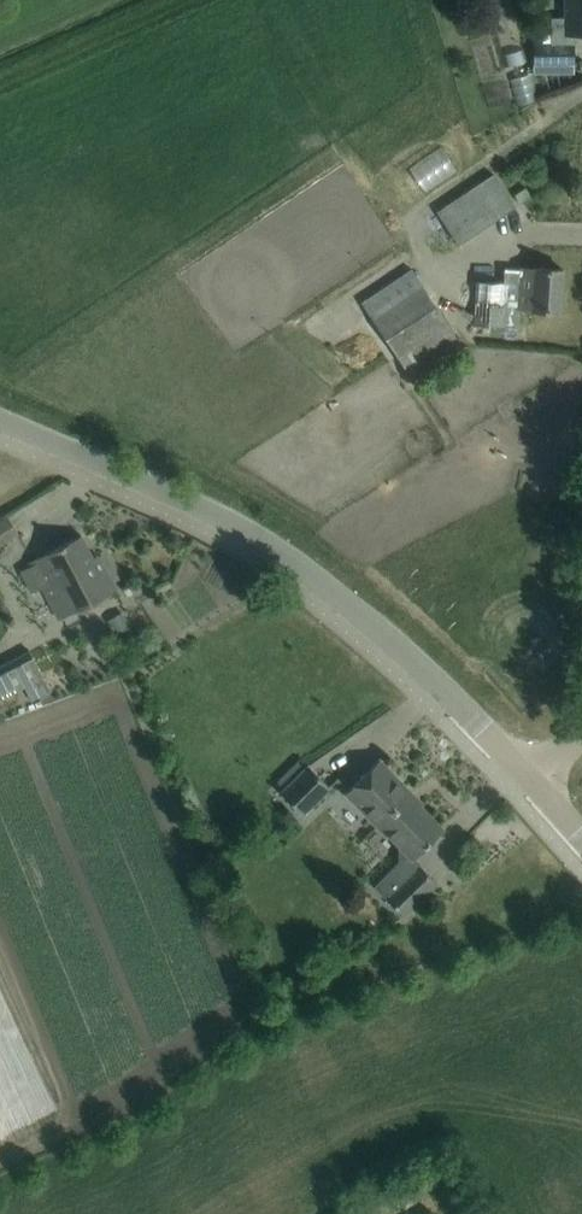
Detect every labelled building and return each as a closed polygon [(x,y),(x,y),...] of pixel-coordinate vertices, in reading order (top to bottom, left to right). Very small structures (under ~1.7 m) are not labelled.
[(565,17),(550,17),(551,43),(534,43),(534,63),(573,63),(572,33),(581,33),(581,0),(565,0),(565,17)] [(492,174),(436,212),(445,225),(429,235),(441,254),(513,206),(492,174)] [(562,269),(538,267),(534,267),(534,268),(520,267),(518,283),(475,280),(472,324),(515,327),(517,306),(531,307),(531,309),(559,311),(562,269)] [(409,270),(361,302),(413,378),(461,346),(409,270)] [(0,519),(0,544),(18,533),(7,515),(0,519)] [(31,565),(21,570),(32,591),(33,593),(43,588),(44,590),(45,590),(60,618),(91,601),(114,589),(97,556),(93,557),(92,558),(80,535),(59,546),(29,562),(31,565)] [(122,611),(107,619),(115,634),(130,626),(122,611)] [(0,665),(0,696),(1,698),(23,687),(31,701),(50,692),(28,650),(0,665)] [(372,821),(409,790),(379,758),(344,792),(372,821)] [(310,764),(280,791),(301,814),(331,786),(310,764)] [(409,790),(372,821),(376,825),(378,823),(398,844),(397,862),(373,885),(403,915),(436,883),(411,858),(442,828),(409,793),(410,791),(409,790)]
